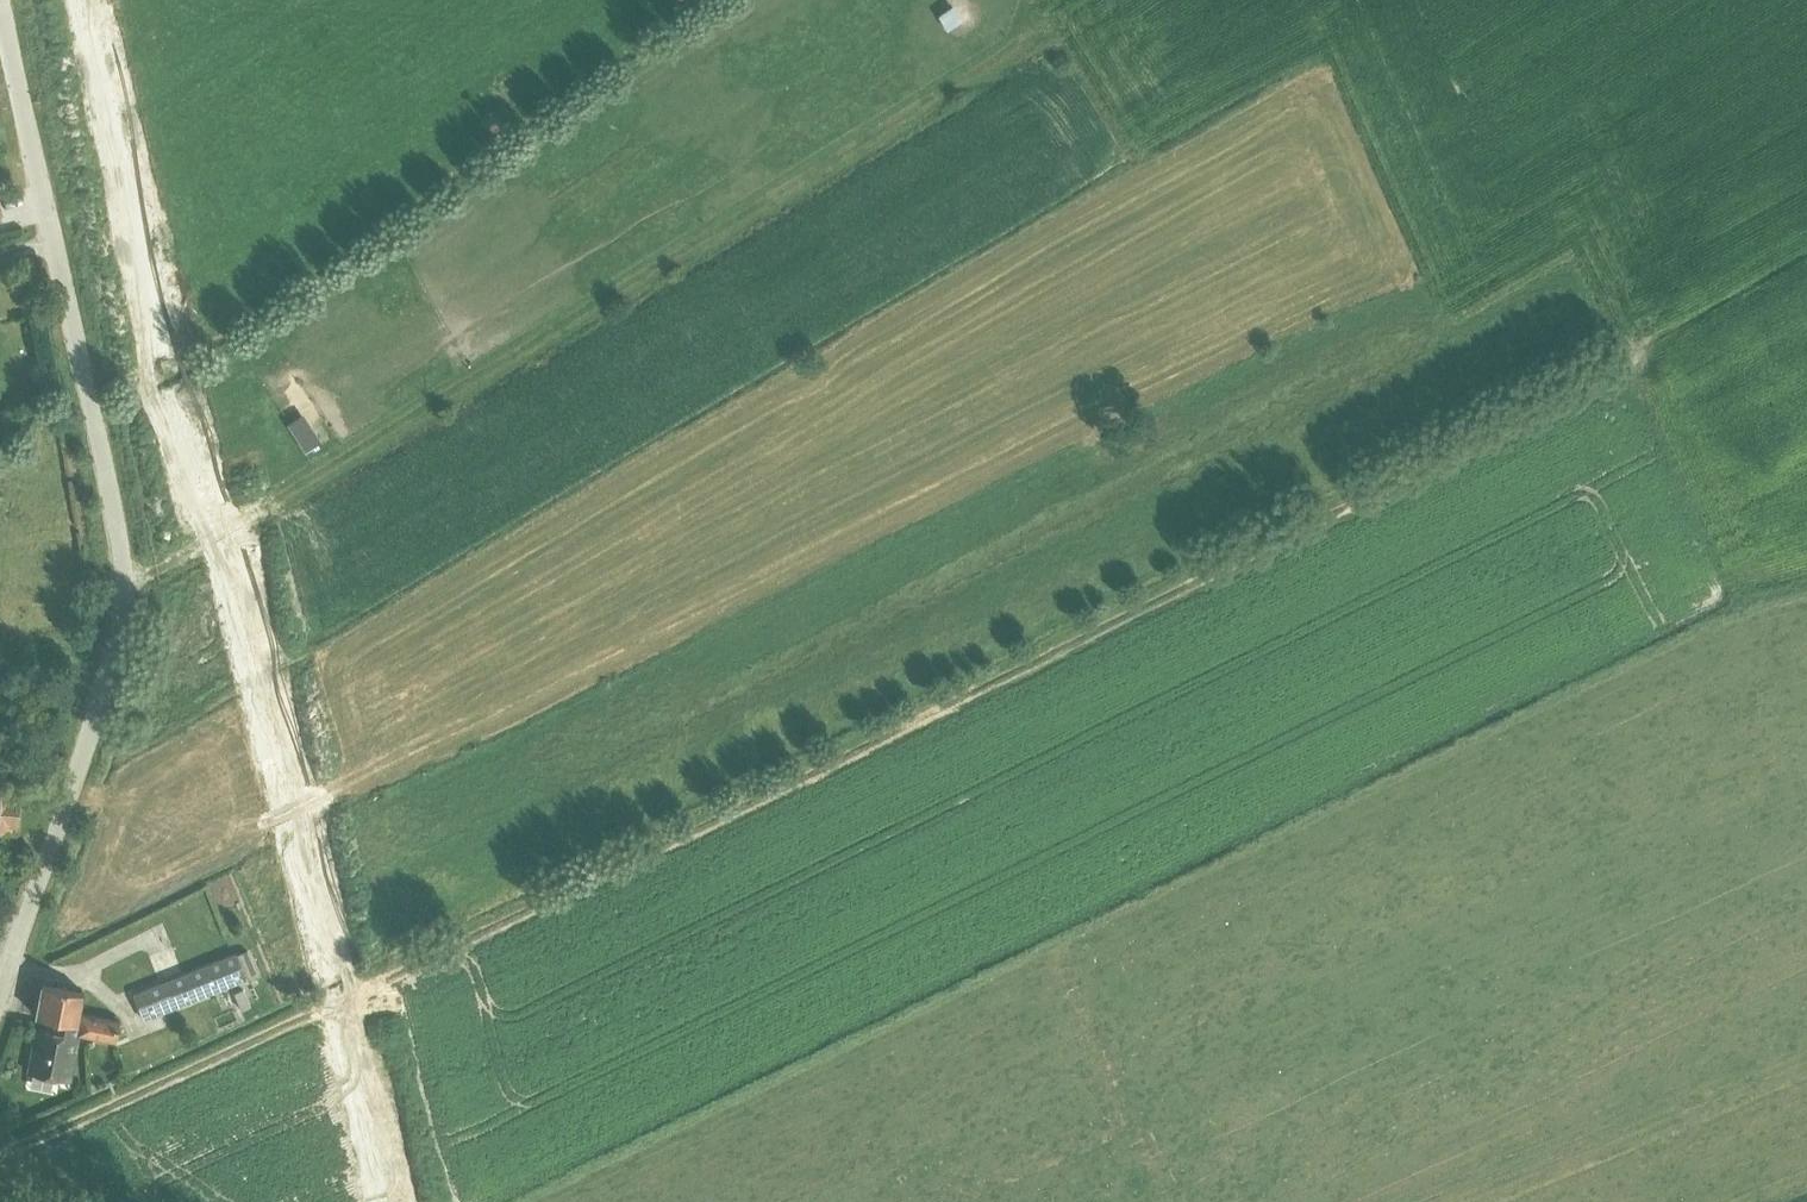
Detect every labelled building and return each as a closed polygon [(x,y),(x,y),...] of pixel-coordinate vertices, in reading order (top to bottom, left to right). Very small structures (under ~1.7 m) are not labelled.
[(954,3),(938,14),(948,29),(963,18),(954,3)] [(304,412),(288,422),(306,450),(322,440),(304,412)] [(18,830),(21,787),(0,785),(0,829),(18,830)] [(238,953),(246,974),(257,970),(248,948),(238,953)] [(246,974),(238,953),(236,950),(134,991),(144,1018),(247,977),(246,974)] [(52,1027),(76,1032),(116,1040),(121,1019),(81,1011),(85,990),(44,982),(37,1014),(55,1017),(52,1027)] [(76,1032),(52,1027),(44,1026),(41,1028),(32,1071),(67,1078),(76,1032)]
